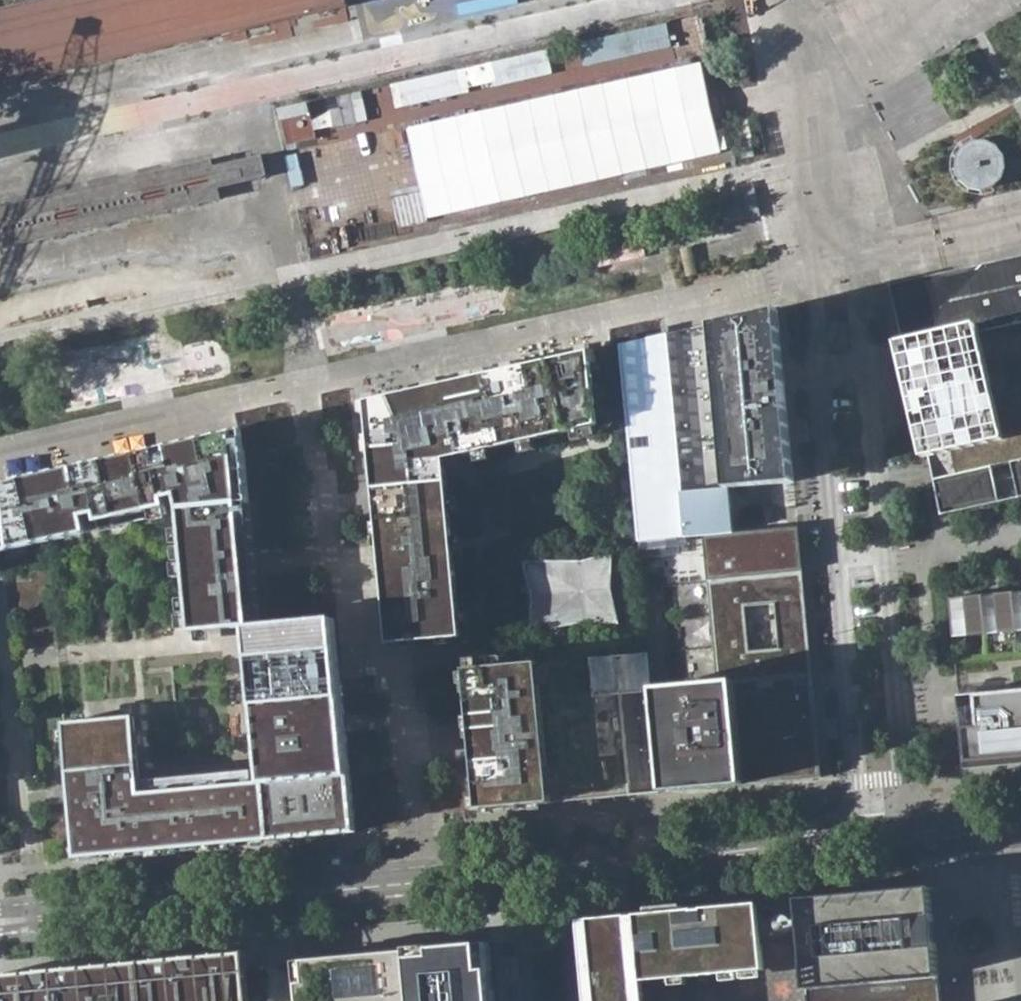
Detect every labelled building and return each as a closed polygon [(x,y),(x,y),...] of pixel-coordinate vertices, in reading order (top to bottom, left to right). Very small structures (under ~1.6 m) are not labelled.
[(86,64),(78,28),(72,0),(33,0),(0,7),(0,84),(86,64)] [(86,64),(314,15),(348,7),(346,0),(72,0),(78,28),(86,64)] [(673,22),(581,38),(585,64),(703,44),(702,37),(677,41),(673,22)] [(701,60),(406,125),(427,220),(722,156),(701,60)] [(751,139),(739,141),(743,159),(754,156),(751,139)] [(954,156),(953,168),(958,179),(967,187),(979,190),(991,186),(1000,178),(1004,166),(1002,154),(995,144),(984,139),(971,139),(961,145),(954,156)] [(0,207),(0,248),(221,201),(219,188),(236,184),(262,178),(266,176),(262,156),(231,163),(214,167),(212,160),(0,207)] [(890,284),(904,349),(928,457),(933,479),(941,515),(998,503),(1019,498),(1020,498),(1020,255),(985,263),(890,284)] [(711,325),(620,345),(620,347),(638,543),(703,537),(707,580),(802,571),(799,527),(731,533),(727,489),(794,482),(778,310),(711,325)] [(594,426),(590,351),(525,366),(477,377),(437,385),(410,391),(366,401),(378,524),(378,531),(379,539),(382,578),(385,603),(389,643),(462,636),(445,458),(594,426)] [(0,482),(0,551),(87,531),(83,515),(90,514),(95,513),(98,529),(167,514),(163,498),(169,496),(175,495),(178,511),(190,632),(250,626),(261,625),(254,558),(253,555),(252,547),(242,429),(204,437),(149,450),(86,463),(21,478),(0,482)] [(613,589),(617,552),(586,560),(527,559),(533,595),(530,624),(530,631),(588,622),(619,624),(613,589)] [(717,683),(652,689),(662,792),(680,791),(711,788),(740,785),(822,777),(812,675),(802,571),(707,580),(717,683)] [(950,599),(953,636),(1020,630),(1020,592),(950,599)] [(251,641),(253,654),(263,767),(141,778),(135,715),(62,721),(64,741),(69,800),(74,858),(270,840),(354,832),(347,760),(346,745),(345,736),(344,720),(341,688),(337,646),(336,633),(334,618),(261,625),(250,626),(251,641)] [(466,670),(465,670),(467,693),(470,732),(475,783),(478,809),(508,806),(570,801),(625,796),(662,792),(652,689),(649,653),(623,655),(609,656),(587,658),(569,660),(466,670)] [(959,696),(965,763),(1020,758),(1020,690),(959,696)] [(929,887),(796,899),(805,1000),(940,1000),(929,887)] [(756,903),(578,920),(585,1000),(643,1000),(641,980),(762,969),(756,903)] [(487,943),(457,946),(313,959),(293,961),(297,1000),(493,1000),(487,943)] [(0,974),(0,1000),(249,1000),(246,965),(244,951),(0,974)]
